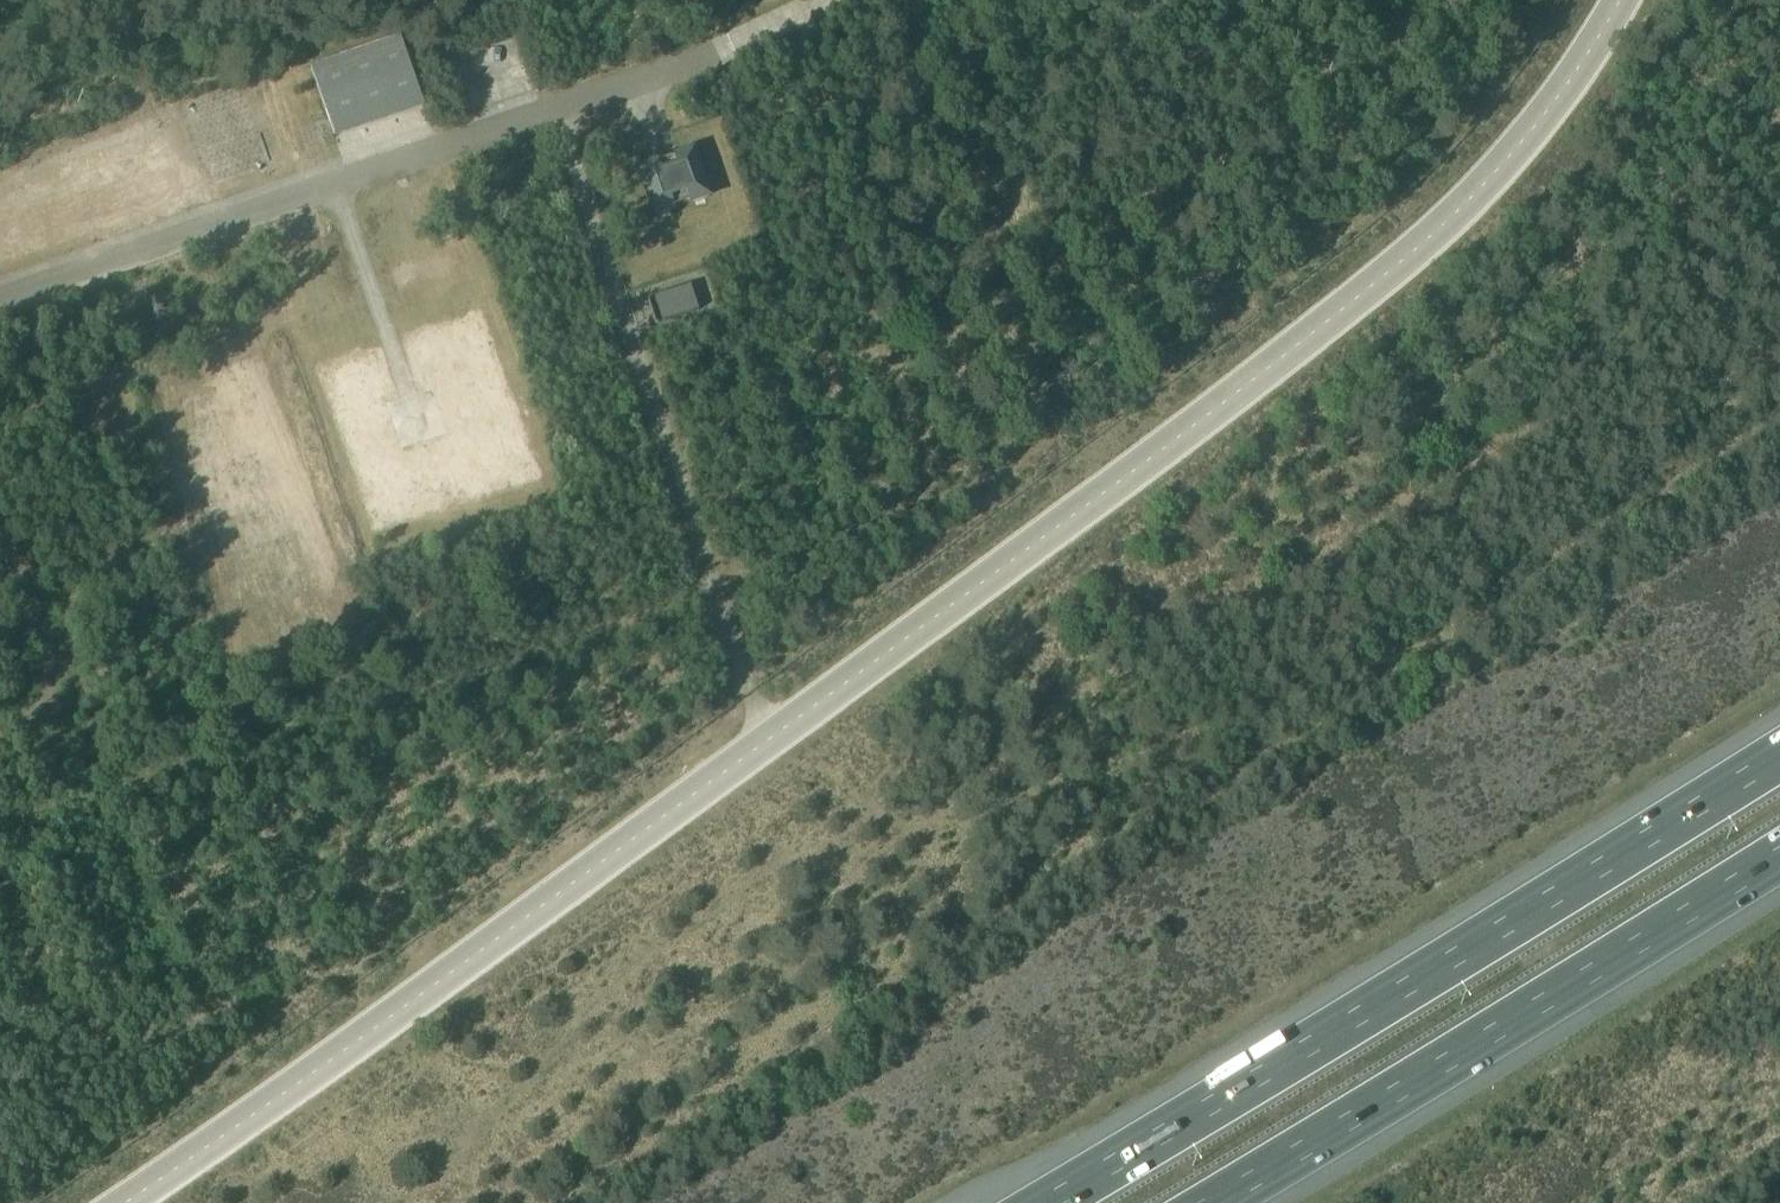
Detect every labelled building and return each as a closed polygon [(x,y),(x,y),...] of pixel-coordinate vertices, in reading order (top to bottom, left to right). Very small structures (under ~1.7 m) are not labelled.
[(693,151),(677,157),(673,159),(676,167),(661,172),(658,164),(654,165),(639,170),(655,216),(674,209),(671,201),(686,196),(689,204),(709,197),(693,151)] [(662,323),(699,311),(691,286),(654,297),(662,323)]
